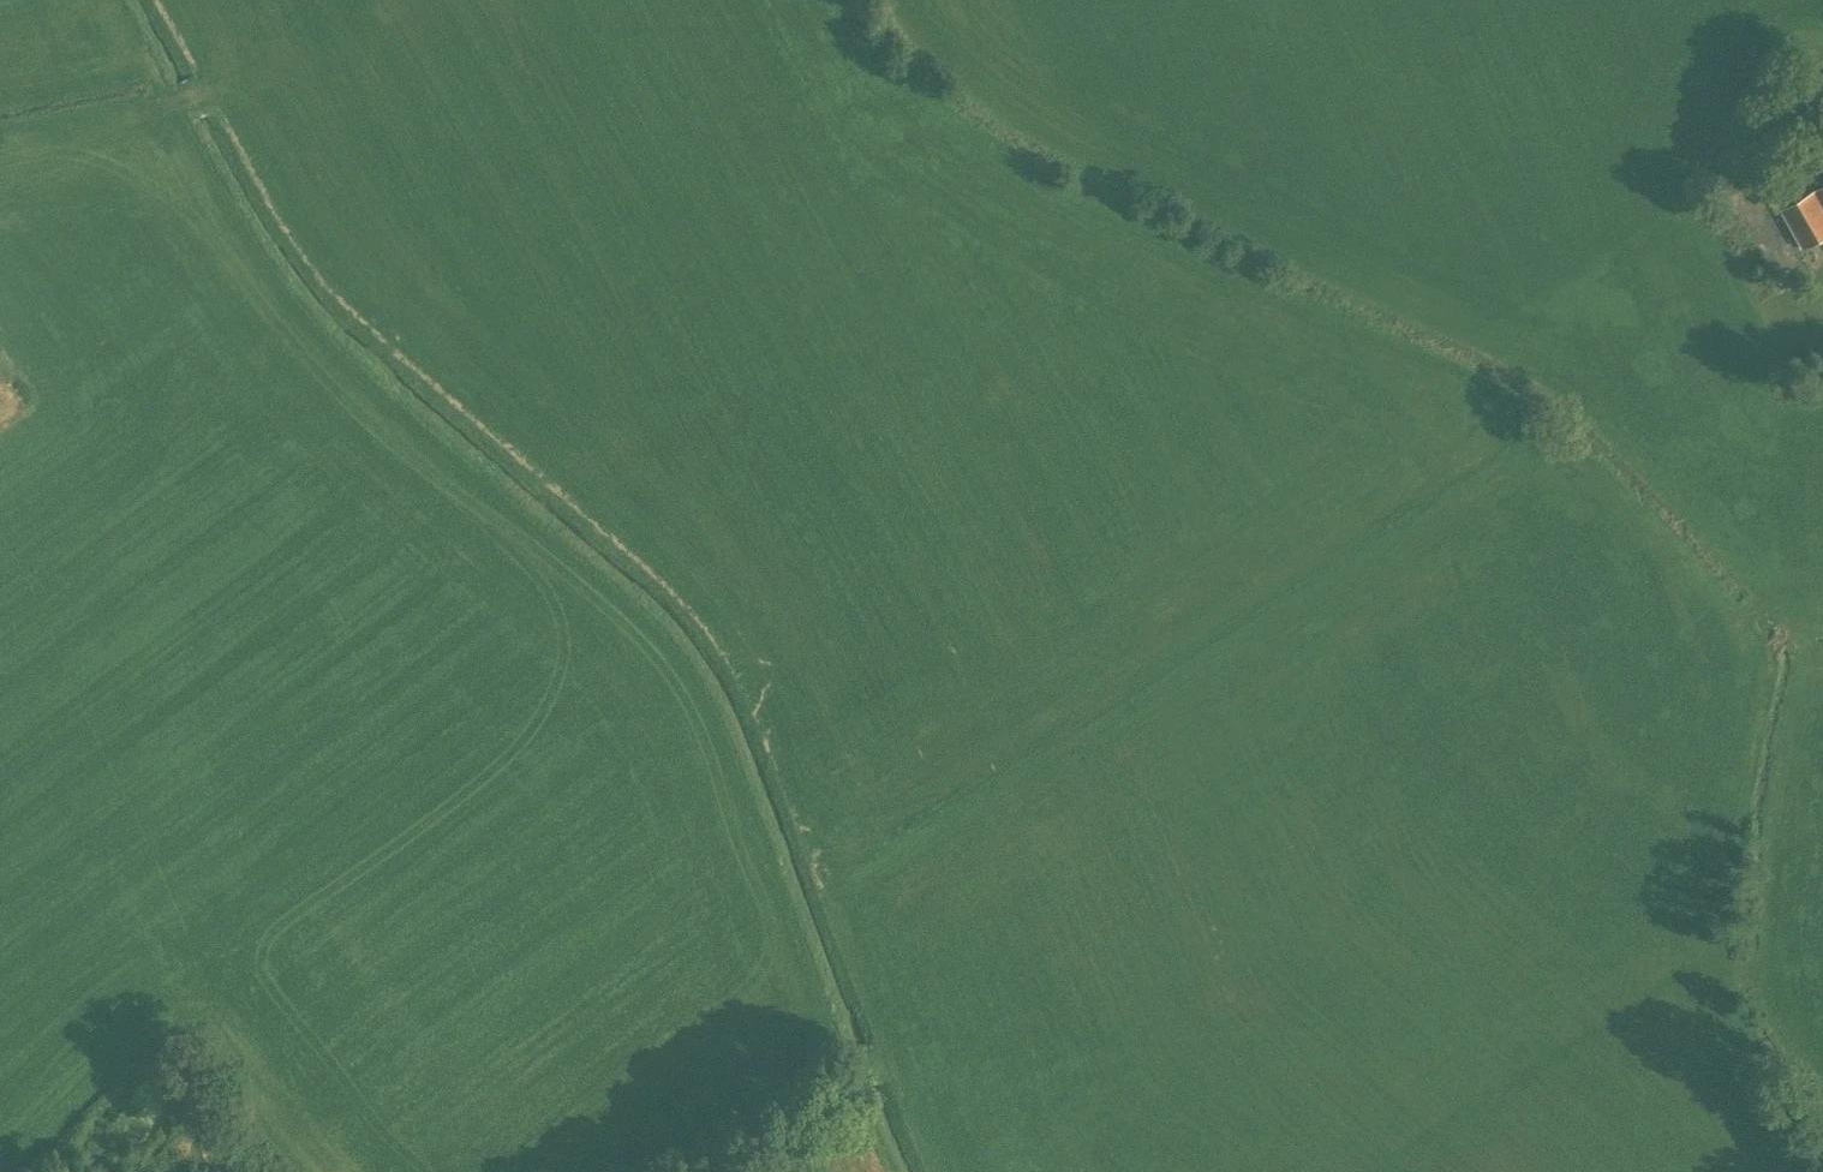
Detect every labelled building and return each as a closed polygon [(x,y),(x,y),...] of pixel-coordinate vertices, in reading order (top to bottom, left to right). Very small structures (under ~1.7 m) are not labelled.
[(1814,191),(1815,192),(1783,210),(1804,247),(1822,237),(1822,186),(1814,191)]
